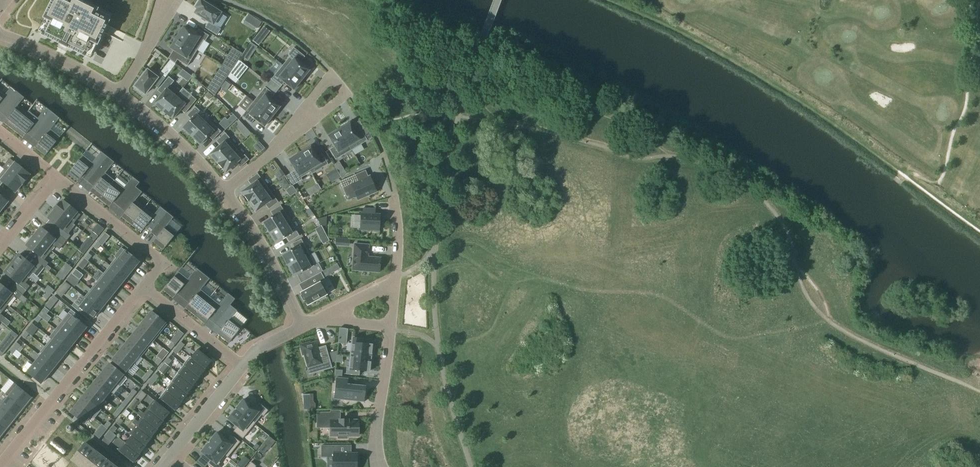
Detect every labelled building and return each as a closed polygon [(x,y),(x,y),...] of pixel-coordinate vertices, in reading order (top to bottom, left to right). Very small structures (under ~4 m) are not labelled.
[(42,19),(44,20),(38,32),(41,34),(40,36),(86,59),(87,57),(90,58),(96,46),(98,47),(110,22),(109,21),(112,14),(98,8),(98,9),(92,6),(90,5),(91,4),(83,0),(80,0),(52,0),(42,19)] [(208,23),(205,28),(217,35),(220,29),(214,25),(222,13),(202,0),(199,0),(194,8),(196,9),(193,14),(208,23)] [(261,21),(257,19),(253,26),(257,28),(261,21)] [(183,27),(177,38),(197,51),(203,41),(205,42),(208,36),(198,29),(196,32),(191,29),(189,31),(183,27)] [(257,34),(252,41),(258,45),(263,39),(257,34)] [(193,56),(197,51),(177,38),(170,48),(180,55),(177,60),(187,66),(193,56)] [(227,56),(236,62),(242,53),(233,48),(227,56)] [(290,56),(283,65),(301,80),(309,71),(300,63),(305,57),(293,48),(288,55),(290,56)] [(251,55),(245,51),(240,57),(247,61),(251,55)] [(233,68),(241,75),(247,67),(238,60),(233,68)] [(293,90),(301,80),(283,65),(271,80),(280,87),(284,83),(293,90)] [(211,83),(219,89),(231,71),(221,66),(211,83)] [(160,75),(165,79),(169,73),(164,68),(159,74),(160,75)] [(153,84),(157,88),(165,79),(160,75),(157,78),(147,70),(134,87),(145,95),(153,84)] [(225,81),(221,87),(226,91),(230,85),(225,81)] [(154,104),(163,112),(179,93),(169,86),(154,104)] [(1,113),(17,92),(11,87),(4,96),(0,92),(0,112),(1,113)] [(265,87),(253,102),(272,117),(280,107),(270,100),(274,95),(265,87)] [(3,122),(13,130),(26,113),(17,106),(24,98),(17,92),(1,113),(7,118),(3,122)] [(179,93),(163,112),(172,119),(188,101),(179,93)] [(264,127),(272,117),(253,102),(242,116),(251,124),(255,119),(264,127)] [(183,128),(191,137),(208,119),(206,121),(198,113),(200,112),(195,107),(187,116),(191,120),(183,128)] [(32,138),(52,113),(46,108),(37,119),(27,112),(26,113),(13,130),(13,131),(22,138),(26,134),(32,138)] [(52,113),(32,138),(38,143),(35,148),(45,156),(60,137),(50,130),(59,119),(52,113)] [(231,125),(237,119),(233,115),(227,120),(231,125)] [(208,119),(191,137),(200,145),(208,136),(213,141),(221,132),(208,119)] [(350,123),(339,130),(351,150),(367,141),(361,131),(356,134),(350,123)] [(251,133),(247,128),(242,133),(246,137),(251,133)] [(335,160),(351,150),(339,130),(328,136),(334,147),(329,150),(335,160)] [(217,164),(235,148),(228,139),(229,138),(225,133),(216,141),(220,146),(209,155),(217,164)] [(310,147),(300,154),(312,174),(328,164),(322,154),(316,157),(310,147)] [(243,156),(235,148),(217,164),(225,173),(231,168),(232,170),(237,165),(240,168),(249,160),(244,155),(243,156)] [(87,183),(107,158),(100,152),(91,163),(82,156),(67,174),(77,183),(81,178),(87,183)] [(312,174),(300,154),(289,160),(295,170),(290,173),(296,184),(302,180),(301,178),(310,172),(311,174),(312,174)] [(113,162),(107,158),(87,183),(93,187),(89,192),(99,200),(114,181),(104,173),(113,162)] [(4,170),(23,185),(30,175),(9,159),(2,168),(4,170)] [(347,174),(343,168),(338,171),(341,177),(347,174)] [(23,185),(4,170),(0,174),(0,181),(16,193),(23,185)] [(331,173),(336,180),(341,177),(336,170),(331,173)] [(360,173),(344,180),(347,187),(354,184),(359,197),(362,196),(363,199),(381,191),(380,189),(381,188),(378,182),(377,182),(374,176),(363,180),(360,173)] [(114,181),(99,200),(109,208),(112,203),(119,208),(135,188),(139,183),(132,178),(123,188),(114,181)] [(248,203),(265,190),(257,180),(240,193),(248,203)] [(317,184),(312,187),(315,192),(320,189),(317,184)] [(131,225),(144,209),(135,201),(141,193),(135,188),(119,208),(125,213),(121,217),(131,225)] [(248,203),(255,213),(272,201),(265,190),(248,203)] [(1,212),(8,202),(0,196),(0,211),(1,212)] [(54,209),(75,226),(73,224),(80,215),(62,201),(60,204),(59,203),(54,209)] [(150,233),(166,213),(160,207),(153,216),(144,209),(131,225),(140,233),(144,228),(150,233)] [(380,214),(375,214),(375,209),(362,208),(362,213),(360,213),(359,231),(379,231),(380,214)] [(75,226),(54,209),(55,210),(48,219),(67,235),(75,226)] [(166,213),(150,233),(156,238),(152,243),(162,251),(176,234),(166,226),(173,218),(166,213)] [(269,234),(286,223),(280,213),(262,223),(269,234)] [(269,234),(275,244),(293,234),(286,223),(269,234)] [(322,224),(315,227),(318,233),(324,229),(322,224)] [(41,228),(33,237),(51,251),(55,246),(59,250),(66,241),(56,233),(52,237),(41,228)] [(105,233),(98,242),(102,246),(109,236),(105,233)] [(51,252),(51,251),(33,237),(26,246),(38,255),(34,260),(44,268),(47,265),(48,263),(44,260),(51,252)] [(282,256),(288,266),(309,255),(301,239),(290,245),(293,250),(282,256)] [(352,270),(379,272),(380,258),(367,257),(368,245),(354,244),(352,270)] [(116,258),(132,271),(139,262),(121,248),(114,257),(116,258)] [(19,255),(12,264),(29,278),(33,274),(37,277),(44,268),(34,260),(31,264),(19,255)] [(310,278),(321,272),(322,271),(318,263),(315,265),(309,255),(288,266),(293,277),(305,270),(310,278)] [(109,266),(126,279),(132,271),(116,258),(109,266)] [(84,259),(78,266),(83,270),(89,262),(84,259)] [(25,283),(29,278),(12,264),(4,273),(26,291),(30,287),(25,283)] [(334,272),(339,269),(336,264),(331,267),(334,272)] [(109,266),(103,274),(119,287),(126,279),(109,266)] [(75,269),(71,274),(79,280),(83,275),(75,269)] [(183,299),(203,274),(196,269),(187,280),(178,272),(163,291),(173,299),(177,294),(183,299)] [(61,282),(66,276),(60,271),(55,277),(61,282)] [(303,302),(305,301),(307,305),(318,299),(319,301),(320,301),(320,300),(325,297),(325,298),(326,298),(325,296),(329,293),(322,282),(325,281),(321,272),(310,278),(308,279),(312,287),(301,293),(301,295),(300,295),(300,296),(303,301),(303,302)] [(80,281),(79,280),(71,274),(66,280),(74,287),(80,281)] [(103,274),(96,282),(113,295),(119,287),(103,274)] [(210,298),(201,290),(209,279),(203,274),(183,299),(189,303),(185,308),(195,316),(210,298)] [(106,303),(113,295),(96,282),(90,290),(106,303)] [(8,306),(15,297),(18,299),(21,295),(12,287),(8,291),(0,284),(0,299),(8,306)] [(90,290),(84,298),(100,311),(106,303),(90,290)] [(230,305),(235,300),(228,294),(219,305),(210,298),(195,316),(204,324),(208,319),(214,324),(230,305)] [(58,300),(54,296),(49,303),(53,306),(58,300)] [(94,319),(100,311),(84,298),(77,306),(94,319)] [(230,305),(214,324),(221,329),(217,334),(228,343),(242,327),(231,318),(237,311),(230,305)] [(144,320),(160,333),(167,325),(165,323),(151,312),(144,320)] [(62,321),(80,335),(86,327),(68,313),(62,321)] [(5,318),(1,323),(5,326),(9,322),(5,318)] [(138,328),(154,341),(160,333),(144,320),(138,328)] [(55,329),(73,344),(80,335),(62,321),(55,329)] [(154,341),(138,328),(131,336),(147,349),(154,341)] [(55,329),(49,337),(67,352),(73,344),(55,329)] [(174,336),(179,339),(184,334),(179,330),(174,336)] [(9,346),(17,336),(11,331),(3,341),(9,346)] [(147,349),(131,336),(125,344),(141,357),(147,349)] [(60,360),(67,352),(49,337),(49,338),(50,339),(44,347),(60,360)] [(349,357),(371,359),(372,345),(362,344),(363,339),(361,338),(361,339),(351,338),(349,357)] [(332,368),(326,345),(317,348),(315,343),(311,344),(310,343),(300,345),(303,355),(305,355),(308,367),(315,365),(317,372),(332,368)] [(125,344),(118,352),(134,365),(135,364),(133,363),(139,356),(140,357),(141,357),(125,344)] [(38,355),(54,368),(60,360),(44,347),(38,355)] [(191,358),(205,369),(212,361),(198,350),(191,358)] [(128,373),(134,365),(118,352),(112,360),(128,373)] [(223,354),(220,358),(228,363),(231,359),(223,354)] [(33,364),(47,376),(54,368),(38,355),(40,357),(33,364)] [(184,365),(184,366),(199,378),(206,370),(205,369),(191,358),(190,357),(184,365)] [(370,373),(371,359),(349,357),(348,367),(346,367),(346,375),(359,376),(359,372),(370,373)] [(161,367),(166,371),(169,367),(168,365),(164,363),(161,367)] [(47,376),(33,364),(27,373),(41,384),(47,376)] [(118,385),(120,387),(127,378),(109,364),(102,372),(118,385)] [(200,378),(199,378),(184,366),(178,374),(193,386),(200,378)] [(118,385),(102,372),(96,380),(110,391),(109,392),(111,393),(112,393),(118,385)] [(239,379),(242,383),(248,376),(244,372),(239,379)] [(172,382),(172,383),(187,395),(194,387),(193,386),(178,374),(172,382)] [(333,400),(364,403),(366,386),(347,384),(348,378),(336,377),(333,400)] [(110,391),(96,380),(89,388),(103,399),(104,399),(109,392),(110,391)] [(7,396),(24,409),(33,398),(14,383),(5,394),(7,396)] [(188,395),(187,395),(172,383),(166,391),(181,403),(188,395)] [(103,399),(89,388),(83,396),(99,409),(99,408),(106,401),(104,399),(103,399)] [(166,391),(160,399),(175,412),(182,404),(181,403),(166,391)] [(1,403),(18,417),(24,409),(7,396),(1,403)] [(90,416),(94,419),(101,410),(99,408),(99,409),(83,396),(77,404),(91,415),(90,416)] [(147,409),(163,421),(170,413),(153,400),(147,409)] [(243,400),(235,410),(252,423),(259,414),(262,416),(266,411),(257,404),(254,408),(243,400)] [(9,428),(18,417),(1,403),(0,404),(0,420),(9,428)] [(70,412),(75,416),(72,419),(77,423),(79,420),(84,424),(90,416),(91,415),(77,404),(70,412)] [(137,414),(141,418),(142,417),(143,419),(157,430),(157,429),(164,421),(163,421),(149,410),(147,409),(143,414),(140,411),(137,414)] [(235,410),(227,420),(237,428),(234,433),(243,440),(247,436),(244,433),(250,426),(252,423),(235,410)] [(347,439),(347,436),(358,436),(358,421),(348,421),(348,420),(339,420),(339,421),(331,421),(331,413),(317,413),(317,424),(330,424),(330,436),(338,436),(338,439),(347,439)] [(158,430),(157,429),(157,430),(143,419),(142,417),(141,418),(138,422),(134,419),(131,423),(135,426),(136,426),(151,438),(152,438),(158,430)] [(0,420),(0,438),(9,428),(0,420)] [(145,446),(146,446),(152,438),(151,438),(136,426),(135,426),(129,434),(131,436),(132,435),(145,446)] [(216,433),(208,443),(225,456),(232,447),(235,449),(239,444),(230,437),(227,441),(216,433)] [(131,436),(126,443),(139,455),(140,454),(146,446),(145,446),(132,435),(131,436)] [(104,437),(100,442),(107,447),(111,443),(104,437)] [(126,443),(124,442),(118,451),(133,463),(140,455),(140,454),(139,455),(126,443)] [(79,466),(115,466),(85,443),(71,461),(79,466)] [(200,453),(210,461),(207,466),(208,466),(218,466),(217,466),(223,459),(225,456),(208,443),(200,453)] [(264,454),(267,450),(262,445),(258,449),(264,454)] [(340,447),(322,447),(322,458),(328,458),(328,456),(334,455),(334,466),(359,466),(359,463),(357,463),(357,455),(340,455),(340,447)]
